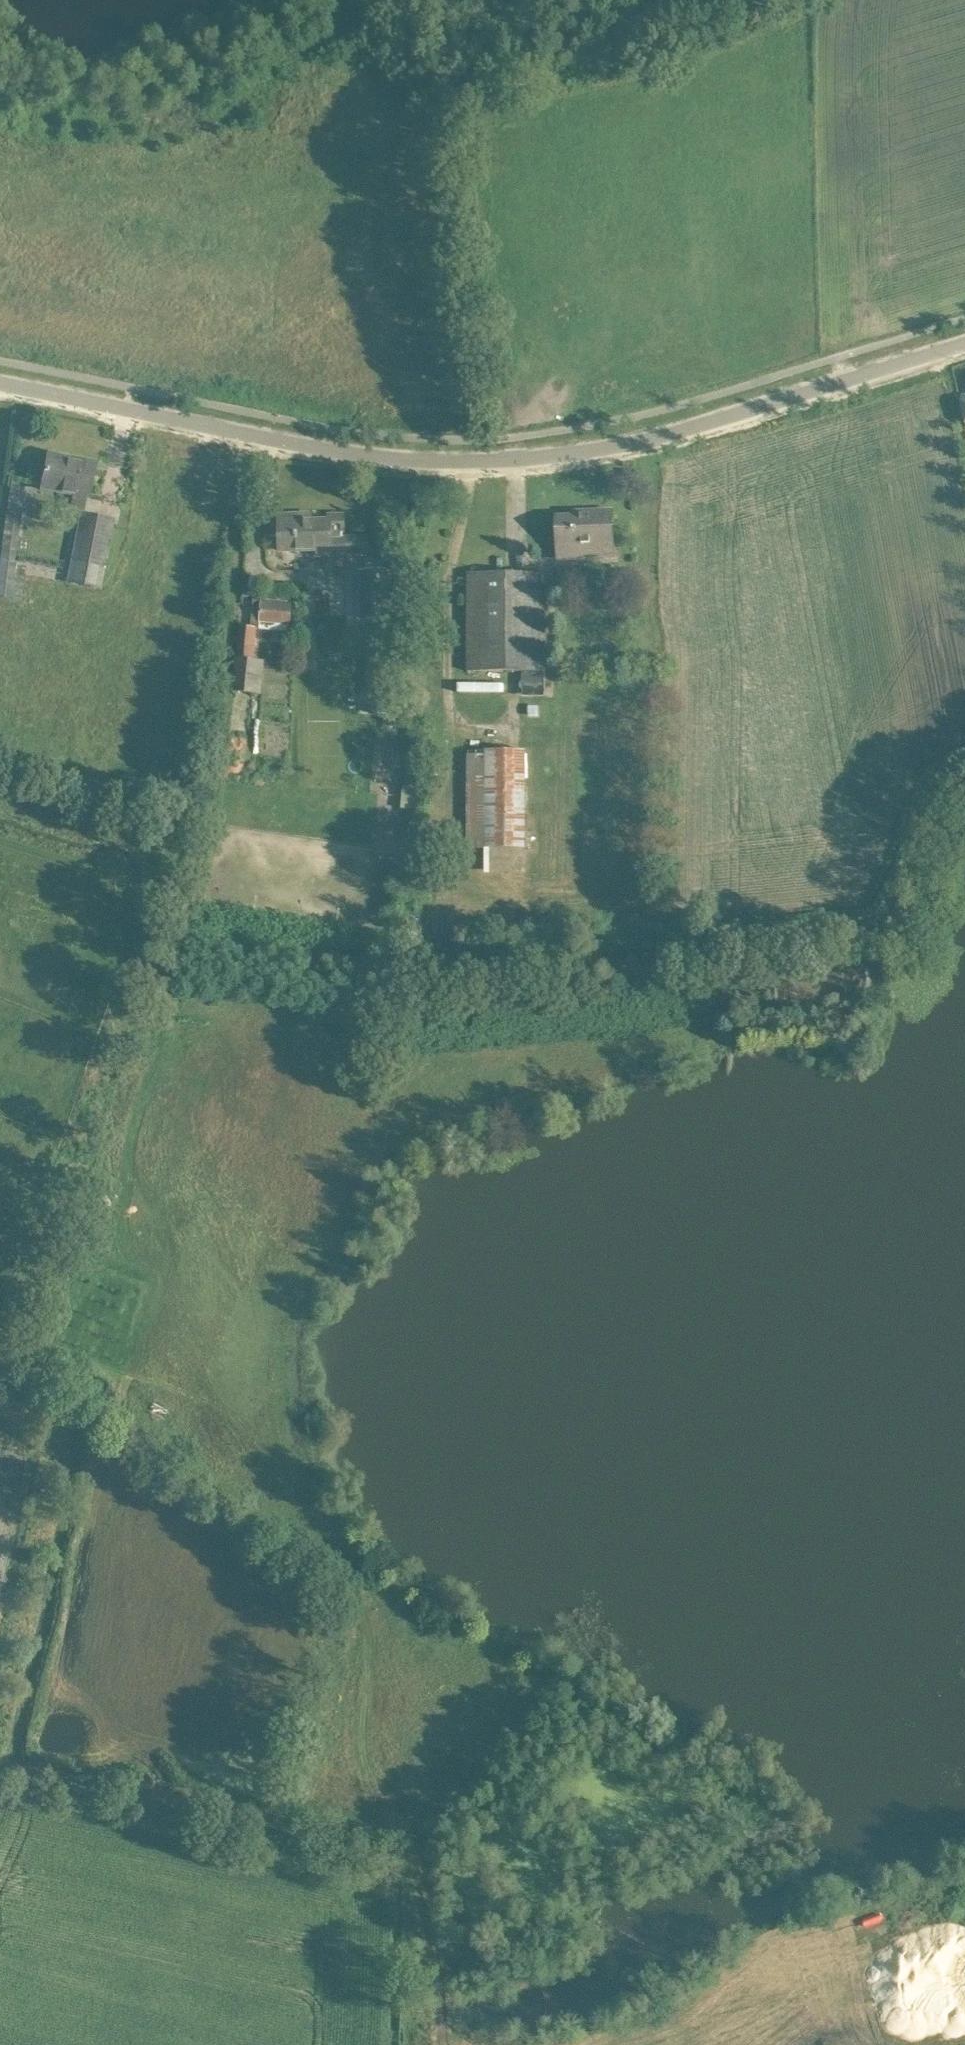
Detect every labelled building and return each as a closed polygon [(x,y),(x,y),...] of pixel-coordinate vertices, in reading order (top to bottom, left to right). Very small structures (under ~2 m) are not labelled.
[(48,455),(44,474),(41,487),(73,494),(70,508),(83,510),(86,496),(89,497),(95,467),(69,462),(70,459),(48,455)] [(0,551),(0,595),(20,597),(23,576),(15,575),(24,492),(35,493),(35,487),(8,484),(0,551)] [(558,558),(577,558),(577,555),(597,554),(598,557),(613,556),(612,511),(579,512),(579,516),(557,517),(558,558)] [(81,514),(68,581),(100,587),(113,520),(81,514)] [(280,550),(316,549),(316,556),(348,555),(348,552),(366,551),(366,555),(367,555),(367,537),(331,538),(330,520),(301,521),(301,514),(280,515),(280,550)] [(367,569),(359,569),(360,619),(397,618),(396,601),(403,601),(402,559),(396,559),(396,558),(366,558),(367,569)] [(468,573),(468,593),(467,670),(522,671),(522,688),(545,688),(545,671),(545,574),(468,573)] [(292,603),(253,599),(251,626),(238,624),(232,690),(261,693),(264,659),(254,658),(257,627),(289,630),(290,623),(292,603)] [(392,735),(391,758),(409,759),(410,731),(399,729),(398,736),(392,735)] [(467,748),(466,847),(525,847),(526,748),(467,748)] [(404,788),(402,807),(421,808),(422,790),(404,788)]
